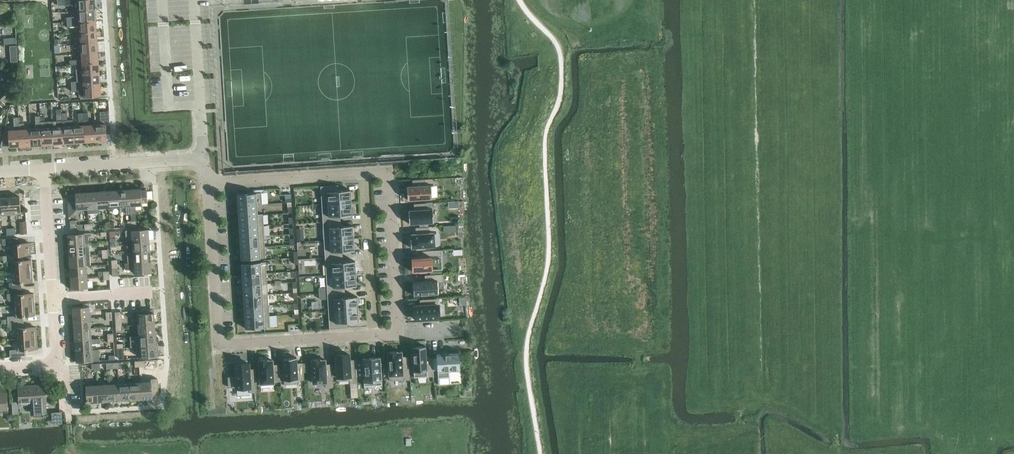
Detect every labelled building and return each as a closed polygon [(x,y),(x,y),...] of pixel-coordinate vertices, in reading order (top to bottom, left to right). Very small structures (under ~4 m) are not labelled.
[(95,9),(94,0),(66,0),(66,5),(78,4),(78,10),(95,9)] [(67,17),(67,22),(96,20),(95,9),(78,10),(79,16),(67,17)] [(96,20),(67,22),(67,27),(79,26),(80,32),(97,30),(96,20)] [(74,43),(97,41),(97,30),(80,32),(80,38),(74,38),(74,43)] [(81,53),(98,52),(97,41),(74,43),(75,48),(81,47),(81,53)] [(98,52),(81,53),(82,59),(70,60),(70,65),(76,64),(99,63),(98,52)] [(99,74),(99,63),(76,64),(77,75),(99,74)] [(71,81),(71,86),(100,84),(99,74),(77,75),(77,81),(71,81)] [(100,84),(71,86),(72,91),(84,90),(84,97),(101,95),(100,84)] [(107,140),(106,124),(110,124),(109,111),(100,112),(101,124),(95,124),(96,141),(107,140)] [(74,142),(85,142),(83,113),(79,113),(79,119),(79,125),(73,126),(74,142)] [(88,113),(83,113),(85,142),(96,141),(95,124),(89,124),(88,113)] [(42,144),(40,122),(40,116),(40,115),(35,116),(36,128),(30,128),(31,145),(42,144)] [(19,117),(18,117),(21,146),(31,145),(30,128),(24,129),(24,123),(23,116),(19,116),(19,117)] [(1,145),(9,145),(9,147),(21,146),(18,117),(14,117),(14,129),(8,130),(8,131),(4,131),(1,145)] [(64,143),(74,142),(73,126),(73,119),(67,120),(62,120),(64,143)] [(52,127),(53,144),(64,143),(62,120),(59,120),(57,120),(58,127),(52,127)] [(44,121),(40,122),(42,144),(53,144),(52,127),(46,127),(45,121),(44,121)] [(419,179),(413,180),(413,186),(407,186),(408,200),(432,198),(431,184),(426,185),(425,179),(419,179)] [(338,185),(320,186),(321,193),(327,193),(328,204),(351,202),(351,190),(339,191),(338,185)] [(141,190),(141,188),(130,189),(131,214),(136,214),(135,206),(142,205),(142,202),(148,202),(147,190),(141,190)] [(130,189),(119,190),(120,207),(126,206),(126,214),(131,214),(130,189)] [(119,190),(108,191),(109,207),(120,207),(119,190)] [(88,209),(89,209),(89,214),(98,214),(98,208),(99,208),(98,191),(87,192),(88,209)] [(108,191),(98,191),(99,208),(109,207),(108,191)] [(68,195),(69,217),(73,216),(76,209),(88,209),(87,192),(75,193),(76,195),(68,195)] [(237,194),(237,205),(257,204),(256,193),(237,194)] [(20,196),(9,197),(10,214),(21,214),(20,196)] [(10,214),(9,197),(0,198),(0,215),(10,214)] [(340,215),(352,215),(351,202),(328,204),(328,215),(322,215),(323,222),(340,221),(340,215)] [(409,223),(433,222),(432,208),(427,209),(427,203),(414,204),(414,210),(408,210),(409,223)] [(238,216),(258,215),(257,204),(237,205),(238,216)] [(238,216),(239,227),(259,225),(258,215),(238,216)] [(354,238),(353,225),(341,226),(340,221),(323,222),(323,228),(329,228),(330,239),(354,238)] [(239,237),(259,236),(259,225),(239,227),(239,237)] [(429,233),(428,227),(416,228),(416,233),(411,234),(411,239),(410,239),(411,247),(416,247),(416,249),(424,249),(424,247),(435,246),(434,232),(429,233)] [(148,229),(132,230),(133,241),(149,240),(148,229)] [(68,234),(68,246),(85,244),(89,244),(88,237),(90,237),(92,235),(92,233),(68,234)] [(240,248),(260,247),(259,236),(239,237),(240,248)] [(11,244),(11,255),(19,255),(31,254),(30,243),(18,243),(18,237),(2,238),(2,245),(11,244)] [(342,251),(354,250),(354,238),(330,239),(330,250),(324,251),(325,257),(343,256),(342,251)] [(129,241),(129,242),(129,247),(133,246),(133,251),(133,252),(150,251),(149,240),(133,241),(129,241)] [(86,255),(85,244),(68,246),(69,256),(86,255)] [(241,259),(261,258),(260,247),(240,248),(241,259)] [(441,250),(423,251),(424,257),(411,258),(412,271),(437,270),(436,257),(442,257),(441,250)] [(151,262),(150,251),(133,252),(133,251),(127,252),(128,263),(151,262)] [(12,266),(12,272),(32,271),(31,260),(20,261),(19,255),(11,255),(3,255),(4,262),(7,262),(7,264),(9,266),(12,266)] [(90,255),(86,255),(69,256),(69,261),(68,261),(68,265),(70,267),(87,266),(90,266),(90,255)] [(332,275),(356,273),(355,261),(343,262),(343,256),(325,257),(325,264),(331,264),(332,275)] [(152,276),(152,275),(151,262),(128,263),(125,263),(125,270),(135,269),(135,274),(146,273),(146,276),(152,276)] [(261,262),(241,263),(242,274),(261,273),(261,262)] [(70,267),(70,278),(87,277),(87,266),(70,267)] [(9,282),(9,289),(21,288),(21,282),(33,281),(32,271),(12,272),(13,282),(9,282)] [(242,285),(262,284),(261,273),(242,274),(242,285)] [(344,286),(357,286),(356,273),(332,275),(333,286),(327,286),(327,293),(345,292),(344,286)] [(443,274),(425,275),(425,281),(413,282),(414,295),(438,294),(437,281),(443,281),(443,274)] [(87,277),(70,278),(71,289),(83,288),(88,288),(87,277)] [(242,285),(243,296),(263,294),(262,284),(242,285)] [(11,301),(14,301),(15,305),(34,304),(34,293),(22,294),(21,288),(9,289),(10,294),(8,294),(8,299),(11,301)] [(334,310),(358,309),(357,296),(345,297),(345,292),(327,293),(327,299),(333,299),(334,310)] [(243,296),(244,306),(263,305),(263,294),(243,296)] [(437,304),(437,298),(426,299),(420,299),(420,305),(414,306),(415,319),(422,319),(422,321),(430,320),(430,318),(439,318),(438,304),(437,304)] [(7,316),(8,323),(24,322),(23,316),(35,315),(34,304),(15,305),(15,316),(7,316)] [(244,317),(264,316),(263,305),(244,306),(244,317)] [(73,318),(90,317),(89,306),(73,308),(73,318)] [(347,322),(359,321),(358,309),(334,310),(335,321),(329,322),(329,329),(347,328),(347,322)] [(155,324),(154,313),(153,313),(153,310),(131,311),(132,320),(138,319),(138,325),(155,324)] [(245,328),(265,327),(264,316),(244,317),(245,328)] [(73,318),(74,330),(91,328),(90,317),(73,318)] [(24,328),(24,322),(8,323),(8,329),(16,329),(17,339),(37,338),(36,327),(24,328)] [(138,325),(139,336),(156,335),(155,324),(138,325)] [(91,339),(91,328),(74,330),(75,340),(92,339),(91,339)] [(156,335),(139,336),(139,341),(136,341),(136,346),(137,346),(137,347),(156,346),(156,343),(157,343),(158,342),(159,341),(159,340),(159,339),(159,338),(159,337),(158,336),(157,336),(156,335)] [(37,338),(17,339),(18,349),(10,350),(10,356),(26,355),(26,349),(37,348),(37,338)] [(75,340),(75,351),(92,350),(92,344),(100,343),(99,338),(91,339),(92,339),(75,340)] [(157,349),(156,346),(137,347),(137,351),(140,351),(140,358),(159,356),(160,355),(160,350),(158,348),(157,349)] [(426,346),(412,347),(414,371),(426,370),(426,376),(434,376),(433,358),(427,358),(426,346)] [(76,362),(91,361),(93,361),(93,360),(100,359),(99,355),(93,356),(92,350),(75,351),(76,362)] [(397,351),(388,351),(388,353),(386,353),(387,363),(389,362),(390,373),(390,380),(410,379),(408,356),(402,356),(402,352),(397,352),(397,351)] [(459,352),(436,353),(438,378),(450,377),(449,371),(460,370),(459,352)] [(246,353),(231,353),(231,360),(227,360),(228,375),(236,375),(235,361),(246,361),(246,353)] [(357,382),(356,359),(350,360),(349,354),(336,355),(337,376),(337,380),(350,380),(350,383),(357,382)] [(297,363),(297,357),(283,358),(284,363),(282,363),(282,372),(284,372),(285,379),(285,384),(298,383),(298,380),(304,379),(303,367),(303,363),(297,363)] [(381,357),(362,358),(364,382),(382,381),(381,357)] [(312,359),(313,383),(326,382),(326,387),(333,387),(332,364),(326,364),(326,359),(321,360),(321,358),(312,359)] [(268,360),(268,359),(259,359),(261,381),(261,383),(274,382),(274,381),(280,381),(279,364),(273,364),(273,360),(268,360)] [(257,392),(255,369),(249,369),(249,363),(236,364),(236,376),(228,377),(229,387),(237,386),(237,388),(250,387),(250,392),(257,392)] [(113,384),(108,384),(109,401),(120,400),(118,379),(112,380),(113,384)] [(129,383),(125,383),(124,379),(118,379),(120,400),(130,400),(129,383)] [(151,381),(140,382),(141,399),(153,398),(153,396),(158,396),(157,379),(151,379),(151,381)] [(129,383),(130,400),(141,399),(140,382),(129,383)] [(108,384),(97,385),(98,402),(109,401),(108,384)] [(32,403),(33,408),(33,413),(45,412),(45,402),(46,402),(44,385),(19,387),(20,403),(32,403)] [(87,402),(98,402),(97,385),(86,386),(87,402)] [(61,411),(52,412),(53,423),(62,423),(61,411)]
